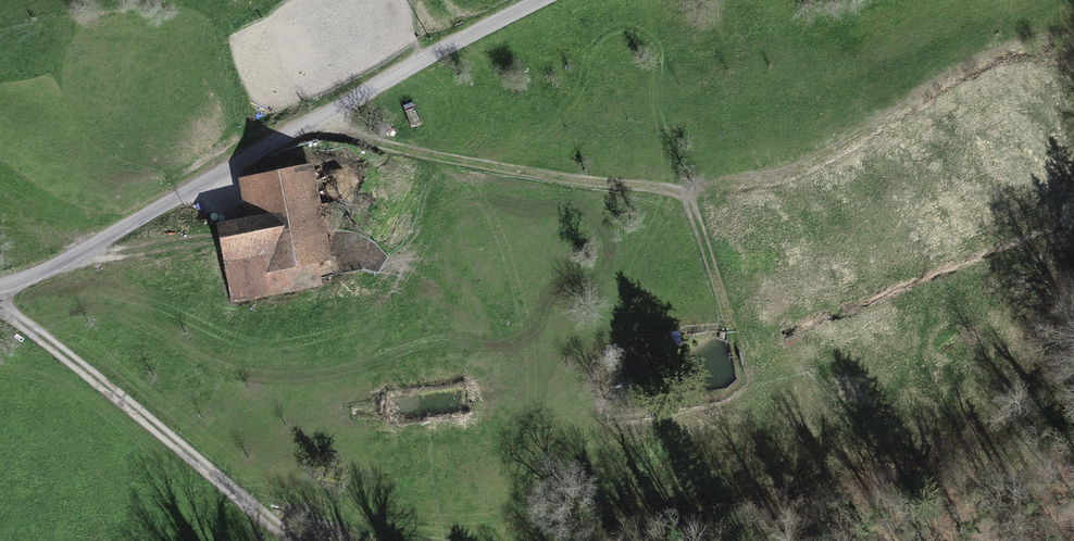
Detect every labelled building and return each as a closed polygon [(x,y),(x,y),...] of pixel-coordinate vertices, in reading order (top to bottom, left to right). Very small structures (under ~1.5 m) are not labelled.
[(249,218),(214,224),(223,279),(325,262),(309,165),(242,176),(249,218)]
